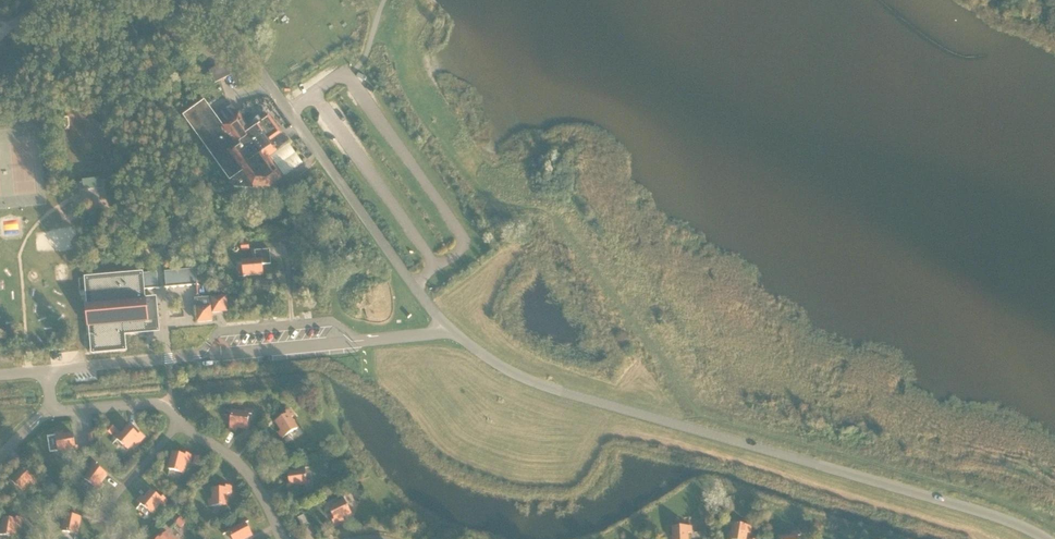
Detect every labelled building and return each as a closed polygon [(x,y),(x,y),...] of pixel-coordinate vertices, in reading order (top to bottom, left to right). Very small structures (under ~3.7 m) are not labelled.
[(231,75),(225,63),(224,64),(214,69),(209,71),(215,83),(220,80),(230,75),(231,75)] [(249,129),(239,115),(224,126),(217,116),(205,99),(183,115),(230,181),(243,172),(253,186),(269,187),(283,177),(302,163),(289,144),(278,152),(270,142),(282,133),(269,115),(249,129)] [(224,126),(239,115),(232,105),(217,116),(224,126)] [(18,157),(17,182),(35,183),(38,142),(27,142),(26,153),(18,153),(18,157)] [(85,190),(102,189),(102,179),(84,180),(85,190)] [(262,265),(271,264),(270,250),(255,251),(256,260),(243,261),(244,276),(263,274),(262,265)] [(196,269),(165,272),(166,288),(199,285),(199,284),(197,284),(196,269)] [(148,321),(146,299),(144,299),(143,290),(158,289),(156,272),(142,274),(142,273),(86,278),(88,304),(86,304),(88,327),(90,326),(91,336),(88,336),(89,352),(93,352),(125,349),(123,333),(139,332),(139,327),(146,326),(146,322),(148,321)] [(211,312),(228,311),(226,297),(196,300),(198,322),(212,321),(211,312)] [(155,298),(146,299),(148,321),(157,321),(155,298)] [(245,413),(232,411),(230,429),(236,430),(236,426),(247,428),(249,414),(252,415),(252,411),(245,410),(245,413)] [(294,416),(290,410),(286,412),(288,414),(276,422),(282,431),(279,433),(282,438),(297,428),(291,418),(294,416)] [(117,428),(111,423),(105,429),(112,434),(117,428)] [(128,449),(128,448),(134,442),(137,444),(144,437),(140,434),(139,436),(129,427),(121,435),(119,432),(114,437),(128,449)] [(56,433),(59,451),(71,449),(72,452),(78,451),(78,447),(75,448),(73,434),(62,436),(62,432),(56,433)] [(95,433),(87,434),(88,442),(96,440),(95,433)] [(278,442),(274,435),(267,440),(271,446),(278,442)] [(169,469),(182,473),(186,461),(189,462),(191,455),(187,454),(186,456),(173,453),(169,469)] [(195,456),(193,463),(201,465),(203,458),(195,456)] [(84,479),(99,490),(102,485),(99,483),(106,474),(95,466),(97,464),(94,461),(89,467),(92,469),(84,479)] [(294,486),(307,484),(304,466),(298,467),(299,471),(288,472),(290,486),(288,486),(288,490),(295,489),(294,486)] [(9,478),(22,490),(30,481),(33,484),(38,479),(35,476),(33,478),(23,468),(16,476),(13,473),(9,478)] [(209,506),(227,506),(227,493),(231,493),(231,486),(226,486),(226,489),(213,489),(213,500),(209,500),(209,506)] [(137,501),(151,513),(159,503),(162,505),(166,500),(163,497),(162,499),(151,490),(144,499),(141,496),(137,501)] [(342,517),(351,513),(343,497),(337,500),(339,503),(329,508),(335,520),(333,521),(335,525),(344,521),(342,517)] [(63,531),(77,534),(80,517),(67,515),(67,512),(63,511),(62,518),(65,519),(63,531)] [(308,524),(303,515),(297,518),(302,527),(308,524)] [(181,516),(176,522),(182,527),(187,522),(181,516)] [(15,537),(17,525),(20,525),(21,519),(17,518),(17,520),(3,518),(2,529),(0,529),(0,535),(15,537)] [(252,535),(245,523),(248,522),(246,518),(240,522),(242,525),(229,532),(233,538),(245,538),(252,535)] [(733,524),(732,533),(728,533),(727,538),(745,538),(746,532),(750,533),(751,527),(733,524)] [(670,538),(688,538),(687,533),(691,533),(691,527),(673,527),(673,537),(670,537),(670,538)]
